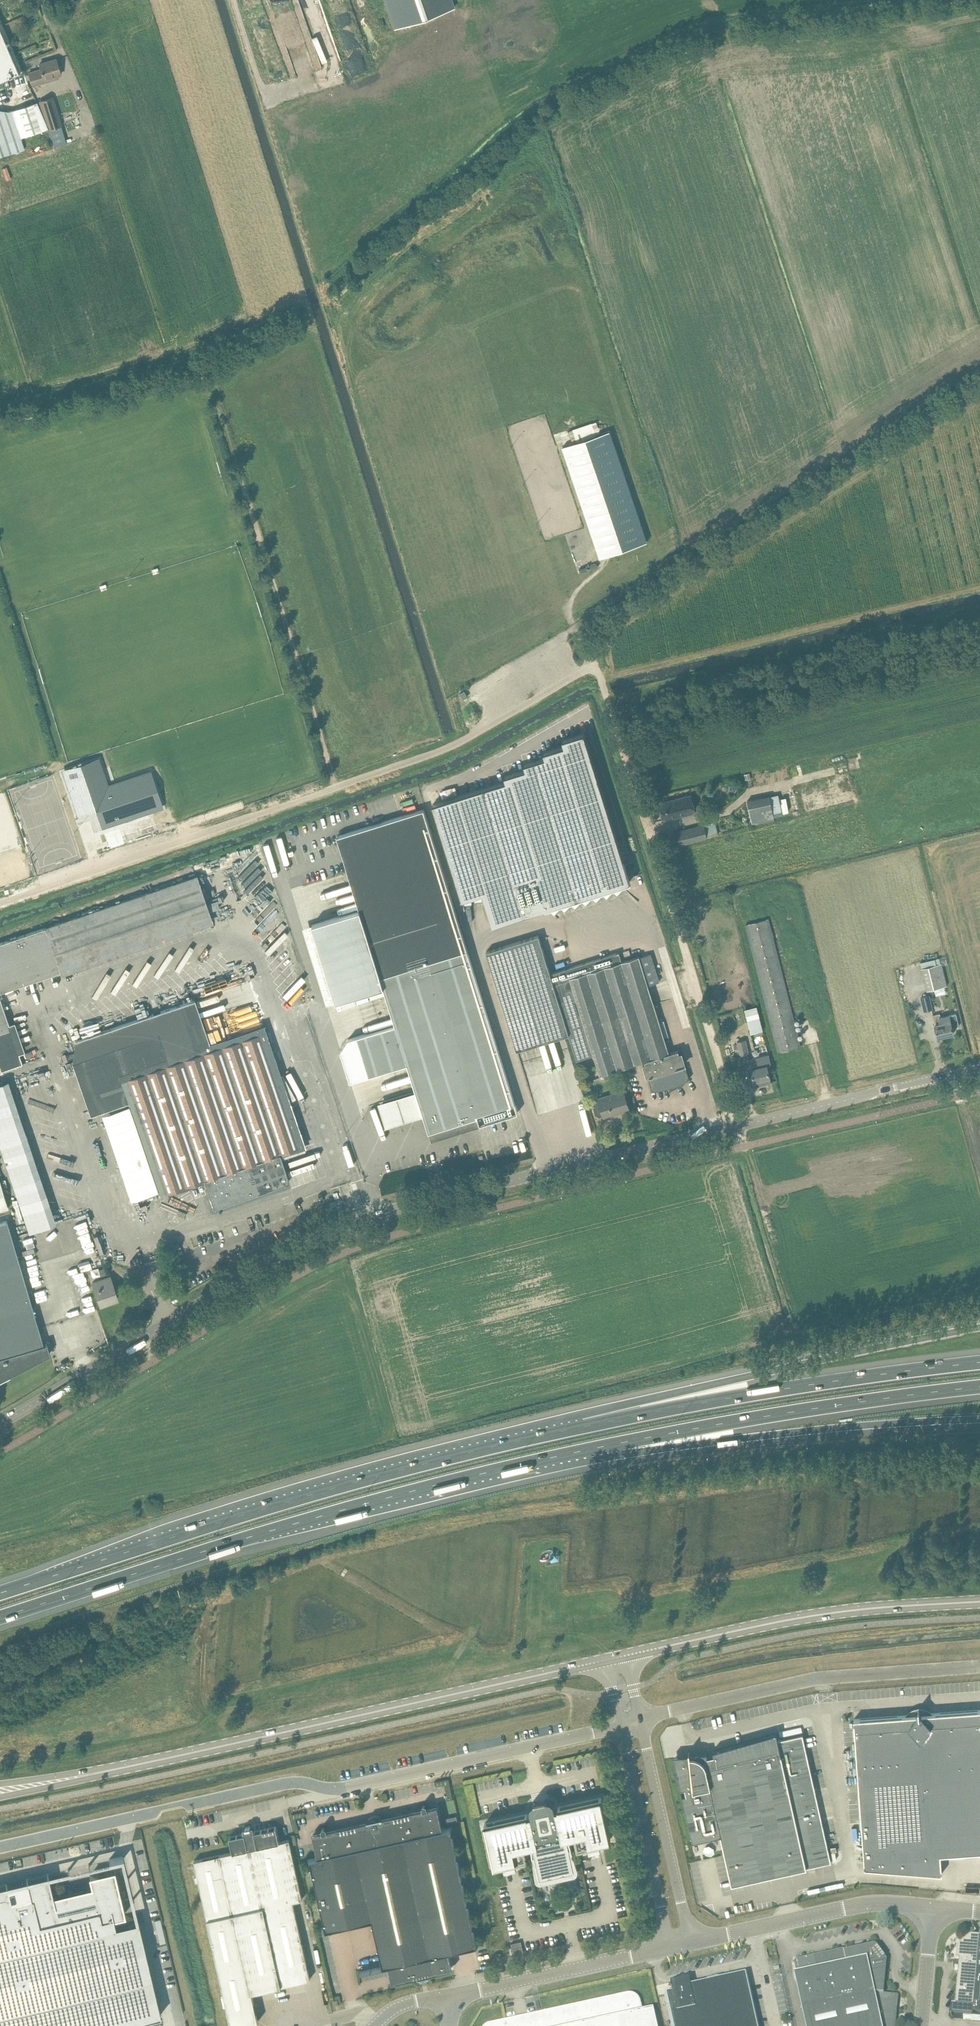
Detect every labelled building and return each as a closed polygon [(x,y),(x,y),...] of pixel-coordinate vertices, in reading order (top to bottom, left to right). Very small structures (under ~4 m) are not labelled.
[(451,0),(386,0),(396,28),(454,8),(451,0)] [(23,71),(0,19),(0,81),(23,71)] [(39,64),(41,69),(29,73),(33,85),(47,78),(48,81),(53,79),(52,77),(61,74),(56,59),(39,64)] [(60,126),(62,125),(53,96),(38,101),(47,130),(49,129),(60,126)] [(12,110),(21,137),(46,129),(37,102),(12,110)] [(70,121),(68,124),(70,130),(76,128),(74,120),(70,121)] [(60,126),(49,129),(54,147),(66,143),(60,126)] [(610,431),(562,447),(600,558),(647,542),(610,431)] [(581,557),(594,554),(591,542),(578,546),(581,557)] [(623,859),(600,784),(584,733),(563,740),(565,746),(544,752),(545,758),(524,764),(526,769),(505,776),(506,781),(433,804),(462,898),(483,892),(493,924),(545,908),(546,909),(631,882),(624,858),(623,859)] [(72,779),(67,781),(76,807),(84,804),(93,801),(100,821),(102,827),(156,809),(161,807),(149,772),(107,786),(101,769),(72,779)] [(664,820),(674,818),(696,813),(692,801),(699,799),(698,794),(690,795),(669,800),(660,803),(664,820)] [(752,825),(774,820),(769,796),(747,801),(752,825)] [(360,910),(312,925),(331,985),(336,1001),(384,986),(395,1024),(348,1039),(341,1051),(350,1081),(408,1063),(416,1091),(424,1115),(428,1130),(429,1132),(431,1140),(518,1113),(515,1103),(512,1094),(467,950),(465,944),(424,809),(337,836),(360,910)] [(710,819),(711,823),(676,832),(680,845),(706,837),(719,834),(715,821),(718,821),(717,818),(710,819)] [(248,871),(242,874),(248,884),(254,881),(248,871)] [(210,915),(197,875),(0,943),(0,991),(60,971),(61,975),(213,923),(210,915)] [(800,1047),(798,1037),(768,918),(746,924),(778,1052),(800,1047)] [(669,1053),(648,985),(659,981),(651,954),(640,957),(639,956),(623,961),(622,961),(619,952),(610,955),(550,974),(537,934),(485,951),(514,1040),(517,1049),(568,1033),(577,1060),(594,1055),(600,1074),(643,1061),(648,1076),(652,1091),(662,1089),(671,1087),(681,1083),(689,1079),(685,1065),(683,1065),(682,1063),(684,1062),(681,1054),(680,1054),(678,1050),(669,1053)] [(947,986),(941,963),(939,958),(921,962),(927,990),(947,986)] [(929,996),(922,998),(925,1010),(932,1009),(929,996)] [(1,1070),(22,1062),(19,1053),(24,1051),(14,1022),(9,1024),(0,998),(0,1067),(1,1070)] [(299,1147),(260,1032),(211,1049),(195,999),(75,1040),(99,1110),(133,1098),(166,1193),(204,1180),(213,1207),(289,1181),(280,1154),(299,1147)] [(55,1016),(81,1007),(79,1002),(54,1011),(55,1016)] [(745,1009),(751,1033),(763,1030),(757,1006),(745,1009)] [(949,1014),(941,1016),(940,1014),(932,1016),(935,1027),(938,1037),(954,1033),(952,1027),(959,1026),(956,1014),(949,1015),(949,1014)] [(748,1053),(745,1040),(737,1042),(740,1055),(748,1053)] [(771,1083),(768,1068),(767,1066),(772,1065),(769,1055),(762,1056),(749,1059),(751,1069),(755,1086),(771,1083)] [(28,1236),(40,1233),(39,1230),(56,1225),(17,1079),(0,1084),(0,1130),(28,1236)] [(600,1100),(594,1102),(593,1104),(596,1114),(599,1116),(604,1114),(605,1116),(604,1114),(620,1110),(621,1111),(629,1109),(623,1091),(599,1098),(600,1100)] [(8,1207),(0,1181),(0,1210),(8,1207)] [(43,1344),(7,1220),(0,1222),(0,1379),(50,1354),(47,1343),(43,1344)] [(107,1267),(99,1270),(101,1275),(109,1273),(107,1267)] [(117,1299),(110,1276),(93,1282),(100,1303),(110,1299),(110,1301),(117,1299)] [(854,1719),(854,1722),(862,1826),(863,1850),(865,1867),(942,1874),(941,1854),(979,1852),(979,1710),(930,1714),(929,1714),(928,1713),(927,1712),(926,1711),(925,1711),(924,1710),(923,1710),(922,1710),(920,1710),(919,1710),(919,1709),(918,1709),(918,1710),(917,1710),(916,1710),(915,1711),(913,1711),(912,1712),(911,1712),(910,1713),(909,1714),(908,1715),(854,1719)] [(684,1784),(685,1787),(686,1793),(682,1794),(693,1841),(721,1835),(732,1884),(831,1862),(803,1734),(778,1740),(776,1733),(713,1750),(714,1754),(690,1759),(690,1755),(676,1757),(682,1785),(684,1784)] [(611,1838),(602,1799),(602,1798),(601,1798),(558,1807),(558,1808),(558,1809),(555,1809),(554,1805),(554,1803),(552,1801),(551,1800),(549,1799),(547,1799),(546,1799),(544,1801),(537,1803),(535,1801),(533,1802),(532,1803),(531,1804),(530,1805),(529,1807),(529,1808),(531,1815),(528,1815),(527,1814),(485,1824),(484,1824),(484,1825),(493,1866),(502,1864),(503,1868),(515,1865),(514,1861),(526,1858),(523,1848),(533,1846),(533,1847),(540,1879),(541,1879),(573,1872),(574,1871),(574,1870),(567,1839),(566,1840),(566,1839),(575,1837),(578,1847),(588,1845),(589,1848),(589,1849),(590,1849),(600,1847),(601,1846),(600,1842),(610,1840),(611,1839),(611,1838)] [(316,1857),(307,1859),(307,1860),(310,1859),(312,1869),(325,1929),(322,1929),(323,1930),(327,1929),(372,1919),(380,1956),(382,1965),(356,1971),(356,1972),(358,1971),(383,1966),(387,1965),(388,1965),(389,1965),(392,1981),(452,1968),(448,1951),(449,1951),(450,1951),(474,1945),(478,1945),(480,1944),(477,1944),(475,1934),(453,1838),(451,1828),(454,1827),(453,1826),(444,1828),(443,1829),(442,1829),(437,1807),(428,1809),(427,1805),(426,1804),(425,1803),(424,1803),(423,1803),(423,1804),(422,1804),(422,1805),(422,1806),(423,1810),(381,1819),(381,1818),(381,1817),(382,1817),(382,1816),(379,1817),(378,1817),(378,1816),(377,1816),(376,1816),(375,1816),(374,1816),(373,1817),(372,1817),(371,1818),(370,1819),(367,1820),(368,1820),(369,1821),(369,1822),(327,1831),(326,1827),(326,1826),(325,1826),(324,1826),(323,1826),(322,1826),(322,1827),(321,1828),(322,1832),(313,1834),(318,1857),(316,1857)] [(233,1852),(194,1860),(231,2025),(238,2025),(258,2021),(252,1992),(310,1979),(293,1901),(303,1899),(289,1839),(279,1841),(276,1826),(254,1831),(254,1832),(251,1832),(250,1828),(250,1827),(250,1826),(245,1827),(245,1828),(243,1828),(244,1834),(229,1837),(233,1852)] [(0,1885),(0,2025),(117,2025),(161,2016),(138,1921),(135,1921),(136,1921),(115,1926),(113,1917),(124,1915),(114,1870),(90,1876),(92,1886),(77,1890),(53,1896),(48,1877),(49,1877),(48,1874),(47,1874),(47,1876),(28,1881),(27,1879),(0,1885)] [(971,1936),(957,1947),(956,1959),(956,1960),(954,1962),(953,1966),(955,1968),(955,1969),(958,1969),(955,2005),(952,2005),(951,2014),(954,2017),(979,2019),(979,1937),(971,1936)] [(521,1941),(511,1944),(514,1954),(523,1952),(521,1941)] [(899,1995),(884,1993),(887,1960),(875,1944),(844,1951),(843,1949),(797,1959),(800,1972),(794,1974),(805,2025),(896,2025),(899,1995)] [(667,1994),(673,2021),(674,2025),(757,2025),(752,2004),(746,1977),(733,1980),(732,1977),(721,1979),(722,1982),(692,1989),(689,1979),(671,1983),(673,1993),(667,1994)] [(654,2010),(643,2012),(641,2002),(640,2000),(639,1998),(637,1997),(636,1995),(634,1994),(632,1994),(630,1993),(627,1993),(490,2023),(488,2024),(486,2025),(485,2025),(657,2025),(654,2010)]
